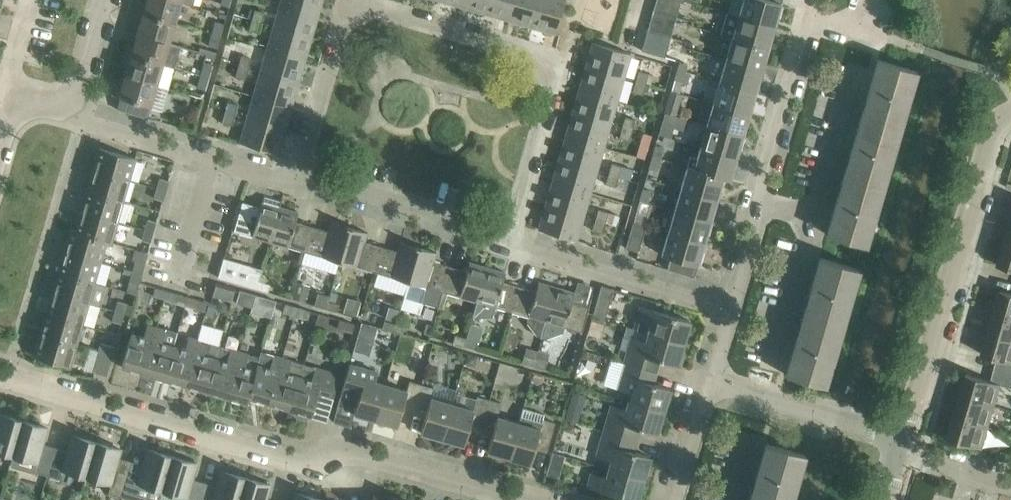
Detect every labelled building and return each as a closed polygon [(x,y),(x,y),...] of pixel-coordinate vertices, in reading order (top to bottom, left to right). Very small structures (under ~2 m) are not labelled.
[(181,1),(182,0),(147,0),(146,3),(140,1),(137,11),(175,22),(181,1)] [(322,0),(281,0),(280,3),(319,14),(322,0)] [(489,0),(464,0),(462,6),(485,13),(489,0)] [(514,0),(489,0),(485,13),(508,20),(514,0)] [(539,0),(514,0),(508,20),(531,26),(539,0)] [(565,0),(539,0),(531,26),(555,33),(565,0)] [(653,9),(677,16),(681,0),(656,0),(653,9)] [(739,15),(774,25),(781,0),(743,0),(739,15)] [(312,37),(319,14),(280,3),(273,26),(312,37)] [(255,9),(252,19),(262,22),(265,12),(255,9)] [(670,37),(677,16),(653,9),(647,30),(670,37)] [(175,22),(137,11),(134,20),(140,22),(136,37),(152,41),(154,35),(170,39),(175,22)] [(768,47),(774,25),(739,15),(727,11),(720,33),(733,37),(768,47)] [(259,32),(262,22),(252,19),(242,16),(239,27),(259,32)] [(216,21),(212,33),(221,35),(224,23),(216,21)] [(305,60),(312,37),(273,26),(267,49),(305,60)] [(665,57),(670,37),(647,30),(642,50),(665,57)] [(217,48),(221,35),(212,33),(209,45),(217,48)] [(169,43),(170,39),(154,35),(152,41),(136,37),(134,45),(128,43),(125,53),(163,64),(175,67),(181,47),(169,43)] [(762,69),(768,47),(733,37),(726,59),(762,69)] [(631,53),(593,42),(586,66),(624,77),(631,53)] [(298,83),(305,60),(267,49),(260,72),(298,83)] [(158,81),(163,64),(125,53),(122,62),(128,64),(124,78),(140,83),(142,76),(158,81)] [(248,68),(251,58),(241,55),(238,65),(248,68)] [(755,91),(762,69),(726,59),(720,81),(755,91)] [(917,70),(878,59),(827,234),(866,245),(917,70)] [(204,62),(200,74),(209,77),(213,65),(204,62)] [(680,62),(678,69),(686,71),(688,64),(680,62)] [(245,79),(248,68),(238,65),(235,76),(245,79)] [(624,77),(586,66),(579,89),(617,100),(624,77)] [(690,72),(686,71),(678,69),(671,90),(679,93),(682,82),(687,84),(690,72)] [(646,84),(649,73),(639,71),(636,81),(646,84)] [(292,106),(298,83),(260,72),(253,95),(292,106)] [(206,89),(209,77),(200,74),(197,87),(206,89)] [(148,117),(158,81),(142,76),(140,83),(124,78),(122,86),(115,84),(112,95),(120,97),(117,108),(148,117)] [(643,94),(646,84),(636,81),(633,91),(643,94)] [(749,113),(755,91),(720,81),(713,102),(749,113)] [(617,100),(579,89),(572,112),(611,124),(617,100)] [(679,93),(671,90),(665,112),(673,114),(675,115),(681,94),(679,93)] [(285,129),(292,106),(253,95),(247,118),(285,129)] [(235,114),(238,104),(228,101),(225,111),(235,114)] [(743,135),(749,113),(713,102),(707,124),(743,135)] [(232,125),(235,114),(225,111),(222,122),(232,125)] [(611,124),(572,112),(566,135),(604,147),(611,124)] [(670,126),(673,114),(665,112),(662,124),(670,126)] [(632,130),(635,120),(625,117),(622,127),(632,130)] [(278,153),(285,129),(247,118),(240,142),(278,153)] [(736,157),(743,135),(707,124),(701,146),(736,157)] [(629,140),(632,130),(622,127),(619,137),(629,140)] [(604,147),(566,135),(559,159),(597,170),(604,147)] [(656,144),(652,156),(660,158),(664,147),(656,144)] [(730,179),(736,157),(701,146),(697,160),(690,158),(688,165),(695,167),(694,168),(723,177),(730,179)] [(99,147),(92,169),(129,179),(136,158),(99,147)] [(137,161),(147,164),(149,156),(139,153),(137,161)] [(657,170),(660,158),(652,156),(649,168),(657,170)] [(597,170),(559,159),(552,182),(591,193),(597,170)] [(622,166),(612,163),(609,173),(619,176),(622,166)] [(717,199),(723,177),(694,168),(695,167),(688,165),(681,188),(717,199)] [(129,179),(92,169),(86,190),(123,200),(129,179)] [(616,186),(619,176),(609,173),(606,183),(616,186)] [(166,190),(169,180),(160,177),(157,188),(166,190)] [(591,193),(552,182),(545,205),(584,216),(591,193)] [(163,200),(166,190),(157,188),(154,198),(163,200)] [(648,202),(651,190),(643,188),(640,200),(648,202)] [(710,221),(717,199),(681,188),(675,210),(710,221)] [(123,200),(86,190),(80,210),(117,221),(123,200)] [(270,241),(280,206),(284,193),(283,192),(281,200),(264,195),(263,201),(262,201),(261,206),(242,201),(234,230),(270,241)] [(584,216),(545,205),(538,229),(577,240),(584,216)] [(305,251),(312,226),(295,221),(298,212),(280,206),(270,241),(305,251)] [(605,222),(608,212),(598,209),(595,219),(605,222)] [(117,221),(80,210),(75,230),(74,231),(107,240),(107,242),(111,243),(117,221)] [(704,242),(710,221),(675,210),(668,232),(704,242)] [(154,232),(157,221),(148,219),(145,229),(154,232)] [(602,232),(605,222),(595,219),(592,230),(602,232)] [(339,261),(349,226),(331,221),(328,230),(312,226),(305,251),(339,261)] [(633,222),(626,248),(638,251),(646,225),(633,222)] [(374,271),(381,246),(364,241),(367,232),(349,226),(339,261),(374,271)] [(107,240),(74,231),(75,230),(70,229),(64,251),(101,261),(107,242),(107,240)] [(151,242),(154,232),(145,229),(142,239),(151,242)] [(694,276),(704,242),(668,232),(667,235),(662,254),(671,257),(667,268),(694,276)] [(408,281),(418,246),(400,241),(398,250),(381,246),(374,271),(408,281)] [(1004,243),(998,264),(1010,268),(1010,245),(1004,243)] [(443,291),(450,266),(434,261),(436,252),(418,246),(408,281),(404,297),(438,307),(443,291)] [(142,272),(148,252),(136,249),(133,259),(136,260),(133,270),(142,272)] [(101,261),(64,251),(58,271),(95,282),(101,261)] [(262,267),(224,256),(218,277),(256,288),(258,280),(262,267)] [(860,268),(820,257),(786,374),(825,386),(860,268)] [(477,301),(487,267),(470,261),(466,271),(450,266),(443,291),(477,301)] [(512,311),(519,286),(503,281),(506,272),(487,267),(477,301),(472,317),(492,316),(495,306),(512,311)] [(136,294),(139,282),(142,272),(133,270),(125,268),(124,272),(132,275),(129,284),(117,281),(115,287),(136,294)] [(95,282),(58,271),(52,292),(89,303),(95,282)] [(270,284),(258,280),(256,288),(268,291),(270,284)] [(542,336),(557,287),(539,281),(536,291),(519,286),(512,311),(529,316),(527,322),(538,335),(542,336)] [(235,288),(228,286),(216,283),(213,296),(231,301),(235,288)] [(605,319),(614,289),(601,285),(593,316),(605,319)] [(164,298),(167,290),(155,286),(153,295),(164,298)] [(294,286),(291,298),(304,302),(308,290),(294,286)] [(575,292),(557,287),(542,336),(547,338),(563,332),(565,327),(582,332),(583,325),(589,306),(572,301),(575,292)] [(1001,289),(994,311),(1010,315),(1010,292),(1001,289)] [(185,304),(188,296),(167,290),(164,298),(185,304)] [(252,306),(253,303),(255,294),(240,290),(236,302),(252,306)] [(89,303),(52,292),(46,313),(83,323),(89,303)] [(267,298),(255,294),(253,303),(265,306),(267,298)] [(208,302),(188,296),(185,304),(206,311),(208,302)] [(326,308),(328,300),(316,297),(314,305),(326,308)] [(119,300),(116,310),(124,313),(127,303),(119,300)] [(339,304),(328,300),(326,308),(337,311),(339,304)] [(294,315),(297,306),(285,303),(283,311),(294,315)] [(309,310),(297,306),(294,315),(306,318),(309,310)] [(642,306),(638,317),(635,328),(649,332),(683,342),(689,320),(642,306)] [(121,323),(124,313),(116,310),(113,321),(121,323)] [(994,311),(988,332),(1010,339),(1010,315),(994,311)] [(83,323),(46,313),(40,333),(77,344),(83,323)] [(355,323),(340,319),(337,328),(352,332),(355,323)] [(394,331),(396,323),(384,320),(382,328),(394,331)] [(407,327),(396,323),(394,331),(405,334),(407,327)] [(426,323),(423,333),(429,334),(432,325),(426,323)] [(143,372),(156,327),(147,324),(143,337),(131,333),(127,347),(122,366),(143,372)] [(164,378),(173,346),(174,346),(178,333),(166,329),(156,327),(143,372),(164,378)] [(676,365),(683,342),(649,332),(647,341),(632,340),(625,362),(652,370),(655,358),(676,365)] [(988,332),(982,353),(997,358),(994,369),(1010,374),(1010,339),(988,332)] [(71,366),(77,344),(40,333),(34,355),(71,366)] [(464,345),(467,338),(455,334),(453,342),(464,345)] [(185,384),(198,339),(189,336),(185,349),(174,346),(173,346),(164,378),(185,384)] [(356,337),(353,348),(370,353),(373,341),(356,337)] [(478,341),(467,338),(464,345),(476,349),(478,341)] [(206,391),(218,345),(198,339),(185,384),(206,391)] [(99,350),(112,354),(114,346),(101,342),(99,350)] [(226,397),(239,351),(218,345),(206,391),(226,397)] [(106,375),(112,356),(112,354),(99,350),(93,372),(106,375)] [(538,350),(536,358),(533,365),(545,369),(550,353),(538,350)] [(248,397),(262,351),(261,351),(259,356),(248,354),(239,351),(226,397),(247,403),(249,397),(248,397)] [(269,403),(282,357),(273,354),(262,351),(248,397),(249,397),(269,403)] [(533,365),(536,358),(524,354),(522,362),(533,365)] [(290,409),(303,363),(282,357),(269,403),(290,409)] [(649,382),(652,370),(625,362),(618,385),(632,392),(629,400),(663,410),(669,388),(649,382)] [(329,397),(335,378),(336,373),(303,363),(290,409),(311,415),(318,394),(329,397)] [(376,419),(386,384),(364,378),(367,368),(350,363),(338,403),(356,408),(354,413),(376,419)] [(960,395),(994,405),(1000,384),(1010,387),(1010,374),(994,369),(991,380),(966,373),(960,395)] [(403,405),(415,408),(422,384),(410,380),(407,390),(386,384),(376,419),(397,425),(403,405)] [(442,438),(452,403),(431,397),(434,387),(422,384),(415,408),(427,412),(421,432),(442,438)] [(994,405),(960,395),(954,416),(988,426),(994,405)] [(470,424),(481,427),(489,399),(477,396),(473,409),(452,403),(442,438),(464,444),(470,424)] [(509,457),(519,422),(498,416),(501,403),(489,399),(481,427),(493,431),(487,451),(509,457)] [(656,433),(663,410),(629,400),(627,409),(612,408),(605,430),(632,438),(635,427),(656,433)] [(548,446),(554,427),(555,422),(543,419),(544,415),(523,409),(519,422),(509,457),(531,463),(536,443),(548,446)] [(23,420),(0,413),(0,451),(13,455),(23,420)] [(988,426),(954,416),(948,437),(982,447),(988,426)] [(48,427),(23,420),(13,455),(37,462),(35,471),(47,475),(54,451),(42,447),(48,427)] [(629,449),(632,438),(605,430),(598,453),(612,460),(609,468),(643,478),(649,456),(629,449)] [(87,476),(97,442),(72,434),(66,454),(54,451),(47,475),(59,478),(62,469),(87,476)] [(121,449),(97,442),(87,476),(111,483),(108,493),(121,496),(128,472),(116,469),(121,449)] [(766,443),(750,499),(792,499),(806,454),(766,443)] [(162,490),(173,455),(148,448),(140,476),(128,472),(121,496),(133,499),(138,483),(162,490)] [(558,478),(564,458),(565,455),(553,452),(552,455),(546,474),(558,478)] [(173,455),(162,490),(186,497),(185,499),(200,499),(204,486),(192,482),(197,463),(173,455)] [(643,478),(609,468),(607,477),(592,475),(588,486),(634,499),(636,499),(643,478)] [(246,477),(221,470),(216,489),(204,486),(200,499),(240,499),(246,477)] [(246,477),(240,499),(267,499),(271,484),(246,477)] [(320,498),(295,491),(293,499),(320,499),(320,498)]
